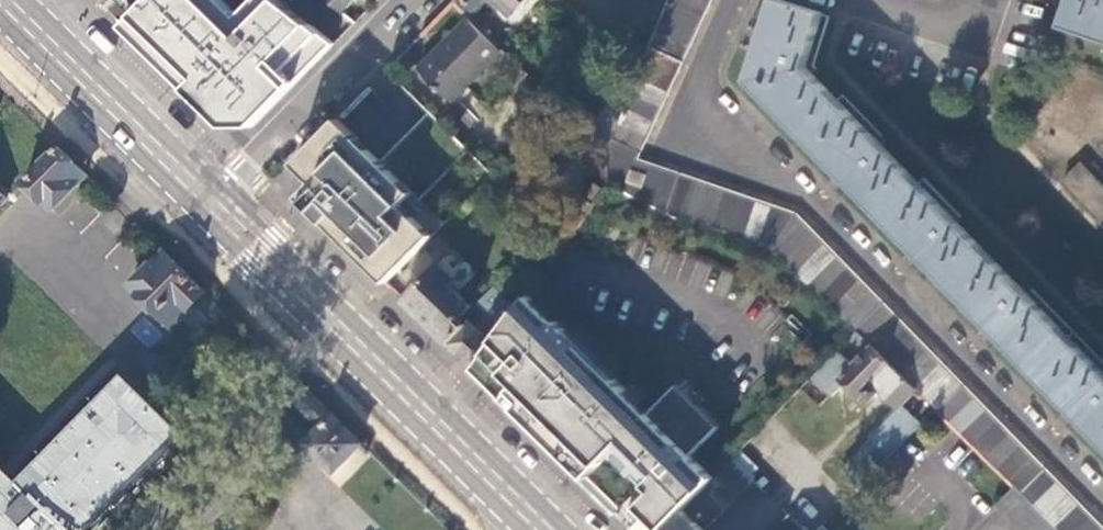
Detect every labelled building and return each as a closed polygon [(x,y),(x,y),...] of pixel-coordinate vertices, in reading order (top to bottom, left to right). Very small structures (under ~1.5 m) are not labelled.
[(141,9),(149,0),(132,0),(141,9)] [(341,50),(278,0),(261,0),(243,18),(223,0),(149,0),(141,9),(133,16),(253,133),(341,50)] [(344,11),(352,0),(330,0),(344,11)] [(477,9),(485,0),(467,0),(477,9)] [(638,70),(619,117),(606,151),(609,183),(675,217),(676,215),(723,232),(769,248),(856,330),(935,409),(986,458),(1015,485),(1060,529),(1102,529),(793,213),(634,159),(709,0),(667,0),(638,70)] [(1102,444),(1102,373),(804,67),(821,13),(781,0),(773,0),(748,80),(1102,444)] [(1102,40),(1102,0),(1071,0),(1062,26),(1102,40)] [(452,102),(503,50),(470,16),(418,69),(452,102)] [(585,130),(606,151),(619,117),(607,105),(585,130)] [(381,160),(338,118),(294,163),(313,182),(299,196),(302,200),(386,282),(444,223),(421,200),(469,151),(429,111),(381,160)] [(52,209),(86,174),(58,146),(24,180),(52,209)] [(1081,165),(1080,164),(1062,182),(1099,220),(1102,217),(1102,188),(1081,165)] [(1081,165),(1102,188),(1102,184),(1083,164),(1081,165)] [(580,223),(604,190),(594,183),(570,216),(580,223)] [(184,314),(206,291),(165,251),(130,286),(171,327),(184,314)] [(439,262),(403,300),(442,338),(473,307),(451,286),(457,280),(439,262)] [(201,330),(223,308),(206,291),(184,314),(201,330)] [(472,369),(477,373),(490,386),(503,399),(516,386),(526,396),(514,409),(538,433),(545,426),(554,435),(547,442),(575,469),(581,462),(591,472),(612,451),(635,474),(644,465),(661,482),(626,519),(637,529),(663,529),(713,478),(690,455),(717,427),(675,385),(644,417),(620,394),(624,390),(614,380),(600,367),(597,371),(574,349),(578,345),(553,321),(551,319),(538,305),(532,299),(527,295),(503,328),(472,369)] [(473,307),(442,338),(472,369),(503,328),(477,303),(473,307)] [(856,330),(810,377),(834,398),(846,385),(859,398),(864,393),(869,398),(877,390),(896,409),(870,437),(872,439),(843,470),(859,487),(883,463),(909,436),(935,409),(856,330)] [(183,432),(124,374),(20,481),(0,462),(0,529),(92,529),(183,432)] [(334,470),(361,443),(300,384),(289,395),(322,428),(307,443),(334,470)] [(516,386),(503,399),(514,409),(526,396),(516,386)] [(545,426),(538,433),(547,442),(554,435),(545,426)] [(730,460),(713,478),(663,529),(705,529),(752,481),(730,460)] [(1015,485),(996,504),(1022,529),(1060,529),(1015,485)] [(788,515),(774,529),(804,529),(788,515)]
